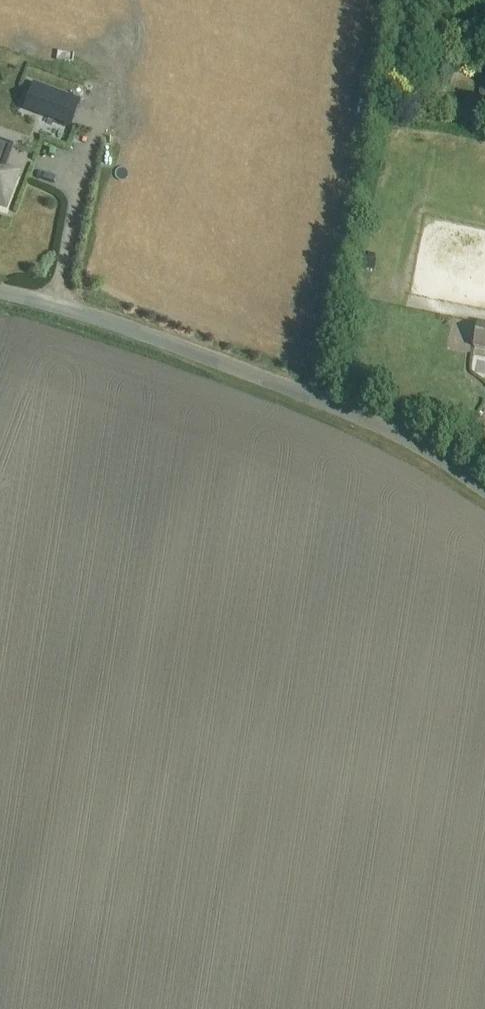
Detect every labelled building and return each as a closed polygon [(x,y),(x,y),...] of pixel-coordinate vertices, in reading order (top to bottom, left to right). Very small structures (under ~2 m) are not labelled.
[(484,108),(484,89),(480,89),(477,107),(484,108)] [(0,144),(0,206),(4,208),(16,176),(2,171),(10,148),(0,144)] [(474,348),(484,350),(484,324),(479,322),(474,348)]
